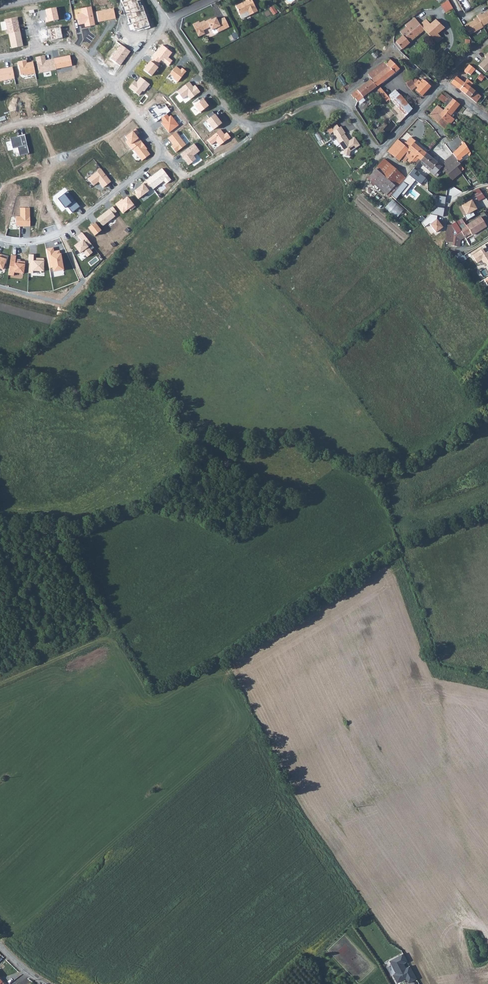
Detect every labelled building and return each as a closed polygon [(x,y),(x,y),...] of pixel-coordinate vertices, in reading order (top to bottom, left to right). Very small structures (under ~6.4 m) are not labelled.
[(124,6),(122,7),(125,15),(127,15),(130,24),(132,23),(135,31),(142,28),(143,30),(150,28),(142,6),(138,7),(136,1),(139,0),(122,0),(124,6)] [(257,11),(251,0),(244,0),(245,1),(234,6),(239,15),(247,11),(249,15),(257,11)] [(453,8),(449,0),(448,0),(441,4),(445,12),(453,8)] [(274,5),(270,8),(274,14),(278,12),(274,5)] [(56,7),(45,10),(48,22),(59,20),(56,7)] [(91,7),(82,9),(83,13),(76,14),(79,25),(84,24),(85,27),(95,25),(91,7)] [(114,9),(96,12),(98,23),(116,19),(114,9)] [(464,24),(469,33),(482,25),(483,26),(487,24),(487,12),(482,15),(481,14),(477,16),(476,15),(472,17),(473,19),(464,24)] [(17,17),(5,19),(8,33),(20,31),(17,17)] [(214,29),(216,34),(228,28),(223,18),(216,22),(215,19),(204,24),(203,21),(197,24),(197,23),(191,25),(196,35),(198,36),(201,35),(202,33),(201,31),(208,28),(210,31),(214,29)] [(403,36),(396,42),(401,49),(424,31),(437,43),(443,38),(439,36),(442,33),(441,32),(445,28),(436,20),(431,24),(426,20),(420,24),(415,18),(406,26),(407,28),(401,33),(403,36)] [(60,27),(50,29),(52,40),(62,38),(60,27)] [(20,31),(8,33),(12,48),(23,46),(20,31)] [(121,45),(110,58),(120,65),(130,52),(121,45)] [(172,53),(162,45),(152,58),(153,59),(159,63),(161,60),(168,66),(172,61),(168,57),(172,53)] [(487,71),(487,54),(485,57),(486,58),(478,66),(485,73),(487,71)] [(45,55),(36,57),(39,73),(56,70),(56,69),(53,59),(46,60),(45,55)] [(70,55),(53,59),(56,69),(72,66),(70,55)] [(159,63),(153,59),(151,62),(150,61),(143,70),(152,76),(158,67),(156,66),(159,63)] [(383,62),(372,70),(377,76),(376,77),(381,83),(399,69),(390,60),(385,64),(383,62)] [(26,61),(19,62),(21,74),(24,74),(27,75),(35,73),(33,62),(26,63),(26,61)] [(475,69),(469,65),(464,70),(471,75),(475,69)] [(0,69),(0,81),(14,78),(12,67),(0,69)] [(176,67),(170,74),(173,76),(173,79),(178,83),(186,71),(182,68),(180,70),(176,67)] [(377,76),(372,70),(368,74),(372,79),(353,93),(356,97),(357,97),(360,100),(366,96),(365,95),(378,85),(373,79),(376,77),(377,76)] [(140,77),(136,81),(135,80),(129,88),(139,95),(142,91),(144,92),(150,84),(140,77)] [(456,77),(451,83),(456,87),(461,81),(456,77)] [(422,96),(430,87),(422,79),(420,82),(421,83),(415,90),(422,96)] [(415,87),(412,80),(405,83),(409,89),(412,91),(415,87)] [(470,88),(471,86),(466,82),(464,83),(461,81),(456,87),(465,94),(470,88)] [(189,82),(177,91),(183,99),(187,96),(190,100),(200,92),(195,85),(193,87),(189,82)] [(465,94),(476,103),(481,97),(470,88),(465,94)] [(405,117),(412,109),(395,90),(387,97),(405,117)] [(443,91),(438,98),(447,106),(453,99),(443,91)] [(203,99),(195,106),(200,112),(208,106),(203,99)] [(447,106),(445,108),(443,110),(450,116),(459,104),(453,99),(447,106)] [(155,104),(148,110),(157,121),(160,119),(166,114),(170,111),(164,104),(158,108),(155,104)] [(438,106),(429,116),(445,130),(449,125),(439,115),(443,110),(445,108),(443,106),(441,108),(438,106)] [(439,115),(449,125),(454,119),(450,116),(443,110),(439,115)] [(212,111),(207,115),(209,118),(206,120),(213,130),(222,124),(212,111)] [(166,114),(160,119),(162,121),(161,122),(169,133),(179,125),(171,115),(169,117),(166,114)] [(359,145),(354,137),(349,140),(344,133),(345,133),(340,126),(338,127),(333,131),(332,132),(337,138),(336,139),(344,150),(343,153),(344,155),(349,156),(350,151),(359,145)] [(135,128),(125,136),(128,140),(126,142),(132,149),(133,149),(141,142),(136,136),(139,133),(135,128)] [(221,130),(208,140),(211,144),(216,141),(219,146),(230,137),(227,133),(224,134),(221,130)] [(176,132),(168,138),(173,144),(171,146),(176,152),(186,145),(176,132)] [(25,135),(11,138),(13,148),(18,147),(20,156),(30,154),(25,135)] [(418,159),(421,161),(426,154),(413,143),(415,141),(411,138),(406,143),(405,142),(403,144),(398,140),(387,151),(399,161),(402,158),(405,161),(407,161),(410,163),(412,161),(414,163),(418,159)] [(147,149),(141,142),(133,149),(142,161),(150,155),(146,149),(147,149)] [(194,144),(180,154),(189,165),(196,160),(193,156),(199,151),(194,144)] [(453,154),(457,159),(465,153),(466,155),(468,156),(469,156),(470,154),(470,152),(469,151),(468,150),(469,149),(465,144),(453,154)] [(426,154),(421,161),(423,162),(431,169),(430,171),(429,173),(435,178),(439,173),(437,172),(439,167),(436,164),(437,163),(432,158),(426,154)] [(453,154),(445,162),(448,166),(457,159),(453,154)] [(375,169),(376,169),(395,185),(397,187),(405,178),(384,159),(375,169)] [(453,180),(461,172),(457,167),(460,164),(457,159),(448,166),(445,162),(442,166),(442,167),(441,169),(444,172),(445,171),(453,180)] [(421,161),(414,168),(416,170),(421,164),(423,162),(421,161)] [(423,162),(421,164),(430,171),(431,169),(423,162)] [(162,168),(146,180),(151,187),(153,189),(164,181),(166,184),(171,180),(162,168)] [(414,168),(391,196),(397,201),(415,180),(419,184),(425,178),(416,170),(414,168)] [(101,169),(88,178),(93,186),(99,182),(103,188),(111,182),(101,169)] [(395,185),(376,169),(367,179),(386,195),(395,185)] [(151,187),(146,180),(142,183),(143,184),(135,190),(137,193),(135,194),(139,199),(150,191),(148,189),(151,187)] [(479,188),(473,191),(478,201),(485,197),(479,188)] [(68,191),(58,199),(65,208),(67,206),(72,212),(80,207),(68,191)] [(122,199),(115,204),(123,213),(129,208),(131,211),(136,207),(128,196),(123,200),(122,199)] [(396,217),(404,210),(393,199),(386,206),(396,217)] [(476,209),(471,200),(461,205),(466,214),(476,209)] [(113,207),(97,219),(103,226),(116,217),(114,214),(117,212),(113,207)] [(437,207),(421,223),(424,227),(428,224),(434,233),(442,227),(435,220),(436,216),(443,217),(444,208),(437,207)] [(30,208),(20,208),(20,216),(16,216),(16,225),(19,225),(19,226),(30,226),(30,208)] [(452,226),(448,226),(446,241),(452,242),(452,246),(458,247),(459,240),(470,233),(472,236),(486,226),(480,218),(466,227),(461,220),(452,226)] [(95,222),(88,227),(94,236),(101,231),(95,222)] [(393,225),(387,231),(399,241),(404,234),(393,225)] [(83,232),(78,236),(81,240),(75,245),(80,253),(83,251),(87,257),(93,253),(91,250),(94,248),(83,232)] [(53,248),(47,249),(50,268),(53,268),(53,272),(64,270),(61,253),(60,253),(59,250),(53,251),(53,248)] [(487,252),(485,253),(483,249),(472,256),(477,263),(482,260),(483,263),(486,263),(487,266),(487,252)] [(471,255),(469,252),(463,255),(461,251),(456,254),(461,262),(471,255)] [(36,261),(33,261),(34,255),(29,254),(28,273),(33,273),(33,271),(43,271),(44,258),(36,258),(36,261)] [(16,256),(11,255),(8,275),(14,276),(14,273),(23,274),(25,262),(15,260),(16,256)] [(407,961),(401,953),(388,960),(390,964),(386,967),(396,983),(405,978),(408,983),(416,979),(409,965),(406,967),(404,962),(407,961)]
